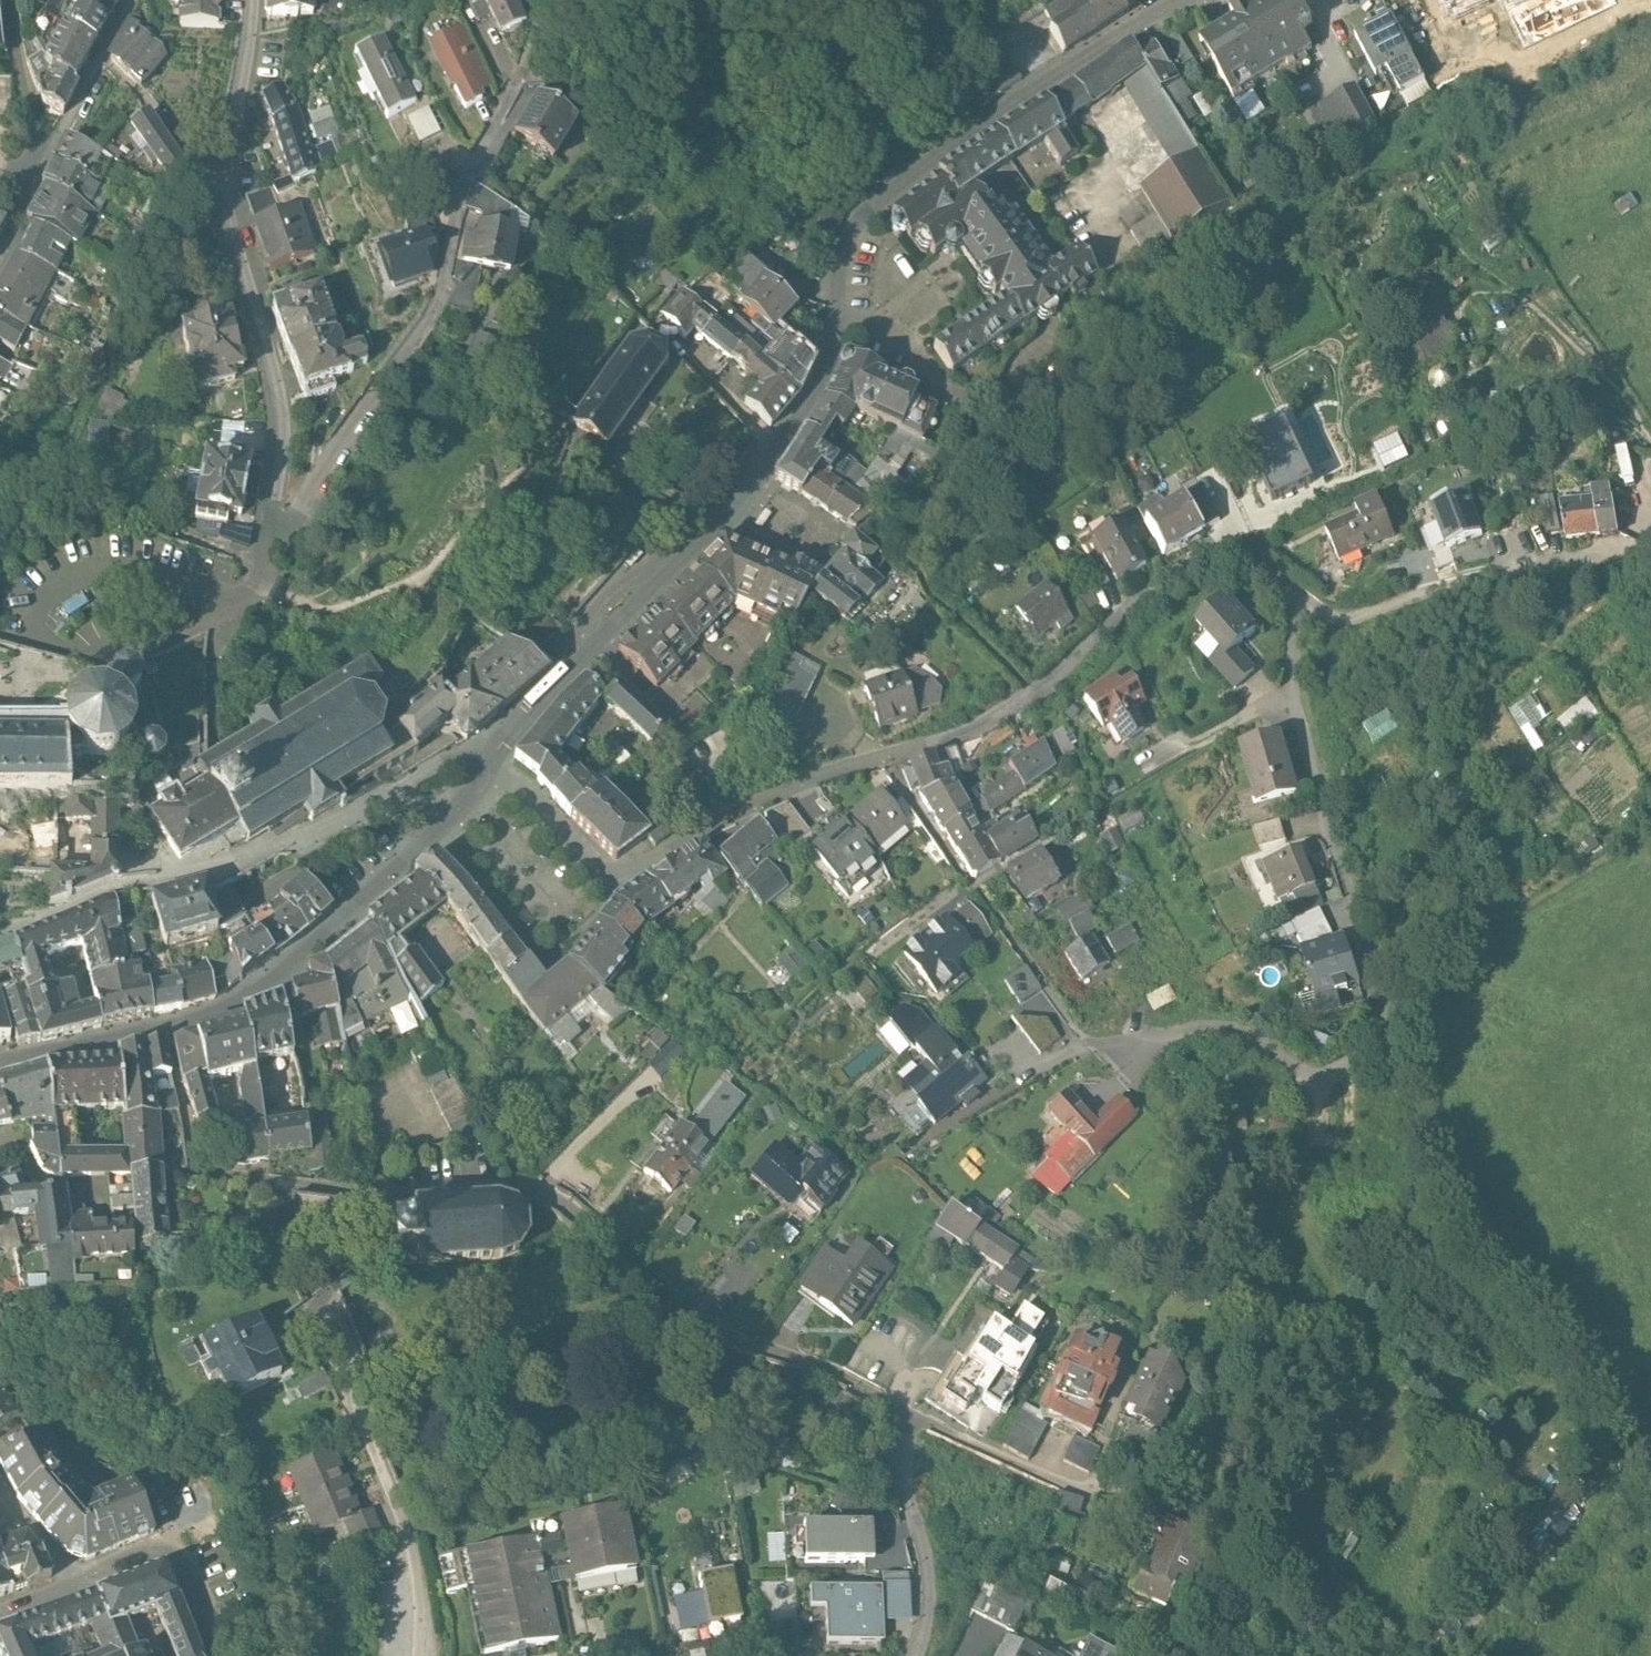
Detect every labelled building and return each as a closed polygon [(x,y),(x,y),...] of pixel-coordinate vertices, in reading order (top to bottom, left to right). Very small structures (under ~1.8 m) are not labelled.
[(76,84),(97,44),(68,29),(64,27),(63,29),(59,27),(72,5),(62,0),(54,0),(38,29),(58,39),(46,61),(45,63),(52,72),(58,75),(76,84)] [(108,22),(121,0),(75,0),(73,3),(80,7),(108,22)] [(180,30),(218,30),(218,20),(217,18),(227,7),(220,0),(180,0),(180,30)] [(267,26),(283,24),(283,27),(297,26),(297,23),(313,22),(310,0),(265,0),(267,26)] [(473,0),(468,0),(458,4),(475,41),(489,34),(473,0)] [(504,0),(473,0),(489,34),(498,53),(523,41),(504,0)] [(1048,25),(1076,8),(1070,0),(1059,0),(1041,12),(1048,25)] [(1101,28),(1130,9),(1128,7),(1123,1),(1123,0),(1098,0),(1088,7),(1087,7),(1101,28)] [(1299,0),(1248,0),(1231,11),(1237,20),(1201,42),(1233,95),(1287,61),(1288,62),(1312,48),(1301,30),(1313,23),(1299,0)] [(1088,7),(1085,3),(1076,8),(1048,25),(1064,52),(1067,51),(1067,50),(1087,36),(1088,37),(1101,28),(1087,7),(1088,7)] [(68,29),(97,44),(108,22),(80,7),(68,29)] [(1391,16),(1356,34),(1376,72),(1402,58),(1410,72),(1417,85),(1426,80),(1391,16)] [(138,29),(131,23),(111,58),(131,78),(132,76),(142,85),(163,60),(155,51),(141,37),(138,29)] [(1178,33),(1168,38),(1184,63),(1193,58),(1178,33)] [(23,38),(29,63),(43,56),(44,55),(33,35),(23,38)] [(1071,82),(1088,106),(1125,80),(1147,65),(1142,54),(1133,40),(1071,82)] [(1158,45),(1142,54),(1147,65),(1173,106),(1183,100),(1191,95),(1181,79),(1179,80),(1158,45)] [(459,72),(449,51),(431,60),(447,92),(443,94),(449,106),(454,104),(463,124),(479,116),(476,109),(466,88),(478,82),(470,67),(459,72)] [(980,69),(995,96),(1022,79),(1005,52),(980,69)] [(414,116),(381,53),(353,67),(364,87),(360,89),(372,112),(376,110),(386,131),(414,116)] [(38,88),(58,75),(52,72),(45,63),(46,61),(43,56),(29,63),(38,88)] [(1173,106),(1147,65),(1125,80),(1177,165),(1201,150),(1183,122),(1173,106)] [(1431,89),(1426,80),(1417,85),(1410,72),(1400,78),(1412,100),(1431,89)] [(77,85),(76,84),(58,75),(38,88),(43,103),(64,112),(77,85)] [(466,88),(476,109),(488,103),(478,82),(466,88)] [(1044,101),(1060,125),(1088,106),(1071,82),(1044,101)] [(1375,120),(1355,85),(1320,104),(1321,106),(1333,127),(1340,140),(1375,120)] [(1216,111),(1204,92),(1194,98),(1206,117),(1216,111)] [(308,163),(293,119),(280,99),(276,101),(270,103),(263,106),(273,128),(291,182),(293,189),(313,178),(308,163)] [(1183,100),(1173,106),(1183,122),(1196,115),(1187,101),(1185,103),(1183,100)] [(1011,122),(1029,149),(1044,139),(1060,165),(1078,153),(1060,125),(1044,101),(1011,122)] [(1333,127),(1321,106),(1312,111),(1324,132),(1333,127)] [(557,120),(537,109),(514,148),(531,158),(530,158),(551,170),(574,131),(557,121),(557,120)] [(425,152),(414,129),(432,121),(428,112),(395,127),(410,159),(425,152)] [(190,173),(149,116),(132,127),(153,158),(150,160),(153,165),(157,163),(169,179),(178,193),(181,188),(189,175),(190,173)] [(438,120),(416,131),(429,156),(451,144),(438,120)] [(939,170),(942,173),(893,207),(911,232),(918,227),(935,251),(946,243),(949,248),(954,249),(961,244),(996,292),(1001,288),(1006,296),(1024,321),(1023,322),(1024,323),(1098,274),(1080,247),(1047,271),(1000,203),(991,209),(974,186),(1016,158),(1029,149),(1011,122),(997,131),(939,170)] [(337,144),(331,129),(313,136),(318,151),(337,144)] [(102,154),(88,145),(67,134),(54,159),(80,172),(101,184),(113,160),(102,154)] [(1233,201),(1201,150),(1177,165),(1142,188),(1158,213),(1174,237),(1174,239),(1233,201)] [(308,163),(313,178),(336,168),(330,153),(316,158),(314,161),(308,163)] [(101,184),(80,172),(54,159),(43,183),(45,184),(88,208),(101,184)] [(189,175),(181,188),(190,200),(201,191),(189,175)] [(178,193),(169,179),(158,188),(175,198),(178,193)] [(274,198),(293,189),(291,182),(271,191),(274,198)] [(88,208),(45,184),(26,218),(33,222),(56,230),(79,242),(94,212),(88,208)] [(269,191),(244,201),(254,226),(279,217),(269,191)] [(482,234),(516,240),(519,226),(471,193),(462,220),(484,226),(482,234)] [(254,226),(251,228),(258,246),(259,245),(270,273),(314,256),(303,228),(301,229),(294,213),(297,212),(296,210),(279,217),(254,226)] [(1147,254),(1174,237),(1158,213),(1131,230),(1143,248),(1147,254)] [(33,222),(19,252),(41,264),(56,230),(33,222)] [(582,225),(570,236),(579,245),(591,234),(582,225)] [(423,243),(424,244),(434,240),(428,226),(403,236),(408,249),(423,243)] [(41,264),(55,270),(60,258),(62,259),(67,248),(65,247),(69,237),(56,230),(41,264)] [(482,234),(479,233),(477,245),(467,244),(462,272),(508,281),(516,240),(482,234)] [(408,249),(398,252),(398,251),(393,252),(393,254),(380,259),(394,297),(428,284),(421,265),(430,261),(424,244),(423,243),(408,249)] [(742,292),(767,266),(748,247),(723,273),(742,292)] [(1142,257),(1147,254),(1143,248),(1138,251),(1142,257)] [(16,251),(0,280),(0,314),(11,320),(41,264),(19,252),(16,251)] [(679,274),(665,263),(654,277),(668,288),(679,274)] [(41,264),(11,320),(27,328),(32,330),(50,291),(60,272),(55,270),(41,264)] [(798,296),(767,266),(742,292),(765,314),(773,321),(773,322),(798,296)] [(74,279),(60,272),(50,291),(64,298),(74,279)] [(703,326),(716,310),(716,309),(685,281),(664,305),(680,320),(686,327),(690,323),(694,318),(703,326)] [(285,300),(287,308),(302,303),(299,295),(285,300)] [(287,308),(272,313),(290,361),(337,341),(320,296),(302,303),(287,308)] [(952,368),(1023,322),(1024,321),(1006,296),(935,343),(952,368)] [(716,309),(716,310),(726,319),(736,307),(726,298),(716,309)] [(670,329),(680,320),(664,305),(656,314),(670,329)] [(736,307),(726,319),(738,330),(748,318),(736,307)] [(733,351),(733,350),(746,336),(738,330),(726,319),(716,310),(703,326),(733,351)] [(0,314),(0,337),(11,320),(0,314)] [(769,325),(773,321),(765,314),(762,318),(769,325)] [(746,336),(761,349),(767,342),(771,338),(748,318),(738,330),(746,336)] [(0,337),(0,342),(16,351),(27,328),(11,320),(0,337)] [(786,334),(773,322),(773,321),(769,325),(766,329),(779,342),(786,334)] [(230,322),(182,335),(198,394),(235,385),(232,376),(243,373),(230,322)] [(631,333),(598,382),(633,406),(663,361),(667,362),(668,359),(666,358),(665,339),(649,329),(631,333)] [(776,361),(801,385),(802,384),(800,382),(812,356),(788,333),(786,334),(779,342),(774,348),(767,355),(776,361)] [(761,349),(746,336),(733,350),(748,364),(761,349)] [(337,341),(290,361),(308,408),(335,396),(332,388),(353,378),(343,354),(343,355),(337,341)] [(761,349),(767,355),(774,348),(767,342),(761,349)] [(754,387),(776,361),(767,355),(761,349),(748,364),(739,374),(754,387)] [(898,423),(922,435),(938,403),(916,392),(919,384),(887,370),(888,368),(848,349),(838,372),(836,371),(827,389),(898,423)] [(776,361),(754,387),(746,396),(772,419),(801,385),(776,361)] [(607,444),(633,406),(598,382),(578,411),(571,422),(607,444)] [(854,402),(828,389),(800,434),(800,433),(776,471),(801,488),(820,459),(831,465),(833,463),(839,453),(819,439),(835,413),(844,419),(854,402)] [(1246,445),(1245,446),(1273,503),(1315,483),(1312,478),(1321,473),(1289,407),(1239,431),(1246,445)] [(93,419),(90,443),(111,445),(114,421),(93,419)] [(215,422),(215,441),(244,442),(245,422),(215,422)] [(898,423),(877,454),(888,463),(906,438),(936,453),(943,446),(922,435),(898,423)] [(316,464),(326,451),(308,447),(304,463),(316,464)] [(844,478),(842,480),(871,502),(874,507),(894,493),(909,480),(888,463),(877,454),(867,468),(855,486),(844,478)] [(844,478),(847,472),(833,463),(831,465),(820,459),(801,488),(827,504),(842,480),(844,478)] [(847,472),(844,478),(855,486),(867,468),(857,460),(847,472)] [(250,468),(206,461),(203,478),(190,475),(185,500),(199,503),(195,522),(227,528),(228,519),(241,521),(250,468)] [(871,502),(842,480),(827,504),(857,524),(858,523),(857,522),(875,510),(876,512),(877,511),(874,507),(871,502)] [(1220,521),(1201,489),(1182,500),(1175,504),(1175,505),(1171,507),(1166,510),(1167,511),(1145,524),(1163,555),(1188,539),(1190,541),(1203,533),(1202,532),(1220,521)] [(1610,497),(1609,493),(1580,497),(1582,509),(1560,512),(1566,547),(1619,539),(1612,496),(1610,497)] [(1166,510),(1171,507),(1168,501),(1163,505),(1158,497),(1136,510),(1145,524),(1167,511),(1166,510)] [(1467,499),(1432,512),(1439,530),(1449,554),(1451,553),(1484,540),(1467,499)] [(1554,502),(1540,505),(1548,540),(1562,537),(1554,502)] [(1395,537),(1379,503),(1358,513),(1361,519),(1327,534),(1340,563),(1375,548),(1374,546),(1395,537)] [(1146,565),(1121,524),(1093,541),(1093,542),(1094,541),(1103,556),(1102,556),(1117,581),(1129,573),(1130,574),(1146,565)] [(1449,554),(1439,530),(1422,537),(1437,574),(1456,566),(1451,553),(1449,554)] [(825,573),(858,597),(864,602),(885,581),(874,573),(886,557),(854,531),(841,548),(844,550),(825,573)] [(658,605),(638,624),(640,626),(620,646),(657,684),(678,664),(677,662),(697,642),(695,641),(736,602),(792,627),(809,593),(822,572),(821,571),(794,559),(790,567),(724,538),(656,604),(658,605)] [(858,597),(825,573),(822,572),(809,593),(845,620),(859,606),(853,601),(858,597)] [(1072,618),(1045,586),(1016,610),(1039,637),(1055,624),(1060,629),(1072,618)] [(1223,653),(1230,646),(1236,652),(1257,632),(1227,600),(1198,628),(1223,653)] [(521,635),(538,652),(567,625),(550,607),(521,635)] [(441,682),(440,683),(459,705),(450,713),(467,733),(548,662),(509,634),(447,689),(441,682)] [(1255,672),(1236,652),(1230,646),(1223,653),(1211,664),(1236,690),(1255,672)] [(612,669),(601,657),(585,672),(597,684),(612,669)] [(803,663),(791,658),(780,702),(776,707),(796,723),(814,680),(798,673),(803,663)] [(367,660),(286,712),(278,699),(248,719),(254,729),(241,737),(243,739),(237,743),(235,741),(221,750),(223,752),(208,762),(199,768),(209,784),(237,829),(236,829),(241,836),(248,846),(304,810),(312,822),(341,804),(343,806),(346,804),(336,789),(391,754),(390,752),(392,749),(393,746),(393,743),(392,740),(389,737),(387,736),(383,736),(380,737),(379,735),(383,717),(377,709),(392,699),(367,660)] [(902,675),(865,690),(880,728),(917,713),(916,710),(938,702),(940,689),(914,671),(902,675)] [(30,694),(44,693),(45,706),(66,704),(66,706),(78,704),(76,672),(41,675),(42,680),(29,681),(30,694)] [(558,699),(516,750),(541,770),(539,774),(553,790),(575,771),(558,751),(583,718),(605,691),(597,684),(585,672),(558,699)] [(53,811),(68,810),(68,806),(67,764),(71,770),(76,776),(94,782),(112,779),(127,767),(133,750),(131,731),(119,717),(101,710),(109,704),(114,700),(117,704),(129,706),(139,701),(139,699),(142,688),(135,678),(128,676),(123,676),(113,682),(112,688),(111,689),(82,713),(68,725),(63,736),(33,740),(0,742),(0,814),(53,811)] [(665,719),(622,678),(606,695),(652,739),(665,719)] [(1113,679),(1085,697),(1103,726),(1111,721),(1124,740),(1144,727),(1131,708),(1143,701),(1131,682),(1119,689),(1113,679)] [(415,743),(450,713),(459,705),(440,683),(396,721),(415,743)] [(1528,735),(1554,721),(1541,697),(1515,711),(1528,735)] [(1574,736),(1602,713),(1592,701),(1564,723),(1574,736)] [(796,723),(776,707),(760,726),(774,749),(796,723)] [(1364,726),(1375,745),(1400,731),(1389,712),(1364,726)] [(1063,728),(1052,734),(1064,754),(1074,747),(1063,728)] [(1285,748),(1281,733),(1243,744),(1252,773),(1249,774),(1257,802),(1296,790),(1283,749),(1285,748)] [(1043,741),(1009,765),(1014,772),(1024,787),(1055,765),(1043,741)] [(151,745),(147,746),(143,748),(139,751),(137,755),(136,759),(137,764),(139,768),(141,771),(145,773),(150,774),(155,774),(159,772),(163,769),(165,764),(165,760),(165,755),(162,751),(159,748),(155,746),(151,745)] [(945,749),(952,764),(962,760),(955,745),(945,749)] [(932,754),(939,770),(947,766),(952,764),(945,749),(932,754)] [(183,774),(193,770),(192,768),(193,766),(193,764),(194,763),(195,762),(196,761),(198,760),(199,760),(199,750),(182,756),(183,774)] [(932,754),(909,764),(910,767),(903,770),(911,790),(918,787),(923,799),(946,787),(939,770),(932,754)] [(939,770),(946,787),(952,784),(954,784),(947,766),(939,770)] [(575,771),(553,790),(571,811),(597,791),(596,790),(578,768),(575,771)] [(1014,772),(982,794),(985,798),(982,799),(990,811),(1024,787),(1014,772)] [(597,791),(571,811),(594,834),(627,807),(603,783),(596,790),(597,791)] [(209,784),(180,802),(176,795),(158,806),(163,813),(151,821),(179,866),(236,829),(237,829),(209,784)] [(946,787),(923,799),(944,831),(970,814),(971,814),(970,813),(967,808),(952,784),(946,787)] [(632,802),(637,797),(633,794),(628,798),(632,802)] [(880,794),(847,824),(874,853),(905,826),(889,808),(891,806),(880,794)] [(627,807),(635,815),(644,805),(637,797),(632,802),(627,807)] [(982,799),(967,808),(970,813),(971,814),(977,824),(992,814),(990,811),(982,799)] [(811,832),(787,803),(764,815),(793,848),(811,832)] [(627,807),(594,834),(616,856),(647,832),(650,830),(635,815),(627,807)] [(113,865),(117,865),(117,861),(117,811),(93,811),(70,813),(70,817),(63,818),(64,836),(91,834),(91,865),(95,865),(95,861),(107,861),(107,864),(108,864),(113,865)] [(970,814),(944,831),(958,851),(984,834),(977,824),(971,814),(970,814)] [(992,814),(977,824),(984,834),(987,838),(1002,828),(992,814)] [(667,817),(650,830),(647,832),(655,843),(676,827),(667,817)] [(1285,839),(1279,819),(1254,827),(1260,846),(1285,839)] [(1028,823),(1015,831),(1010,823),(1002,828),(1015,850),(1036,836),(1028,823)] [(758,824),(741,839),(758,859),(775,845),(758,824)] [(874,853),(847,824),(837,833),(834,830),(825,838),(827,841),(813,854),(839,883),(853,870),(858,875),(877,857),(876,856),(874,853)] [(1002,828),(987,838),(1000,859),(1015,850),(1002,828)] [(69,856),(61,829),(24,840),(32,866),(69,856)] [(984,834),(958,851),(974,876),(1000,859),(987,838),(984,834)] [(741,839),(720,857),(735,876),(734,876),(745,891),(758,878),(756,876),(748,867),(758,859),(741,839)] [(702,840),(648,877),(671,902),(691,889),(689,887),(706,876),(711,883),(713,885),(724,874),(724,872),(702,840)] [(1594,841),(1582,850),(1590,859),(1601,849),(1594,841)] [(748,867),(756,876),(767,866),(782,853),(775,845),(758,859),(748,867)] [(326,847),(302,859),(309,873),(333,861),(326,847)] [(467,881),(436,848),(416,867),(421,873),(446,900),(467,881)] [(1308,869),(1299,848),(1256,864),(1259,872),(1264,870),(1279,901),(1282,899),(1316,885),(1315,884),(1319,882),(1312,867),(1308,869)] [(1040,849),(1008,869),(1026,897),(1059,875),(1040,849)] [(95,865),(91,865),(90,871),(90,879),(95,879),(94,884),(106,884),(106,881),(113,879),(120,880),(120,874),(120,868),(122,866),(122,862),(119,861),(117,861),(117,865),(113,865),(108,864),(107,864),(107,861),(95,861),(95,865)] [(787,888),(767,866),(756,876),(758,878),(745,891),(761,911),(787,888)] [(421,873),(369,914),(371,919),(387,947),(404,980),(411,991),(418,1003),(443,983),(413,946),(410,948),(401,936),(446,900),(421,873)] [(648,877),(616,899),(615,901),(600,921),(615,934),(616,935),(624,943),(640,927),(666,908),(671,903),(671,902),(648,877)] [(309,880),(302,878),(281,897),(291,907),(294,910),(306,900),(306,899),(317,888),(309,880)] [(56,881),(49,882),(49,885),(49,887),(49,921),(49,924),(114,897),(118,897),(121,896),(122,892),(120,890),(120,886),(120,880),(113,879),(106,881),(106,884),(94,884),(95,879),(90,879),(90,882),(64,881),(56,881)] [(467,881),(446,900),(470,931),(491,913),(467,881)] [(707,898),(714,891),(711,887),(713,885),(711,883),(703,891),(707,898)] [(1325,905),(1316,885),(1282,899),(1291,920),(1325,905)] [(332,905),(317,888),(306,899),(306,900),(320,916),(332,905)] [(204,889),(151,905),(165,950),(217,933),(205,893),(204,889)] [(228,890),(215,897),(205,893),(217,933),(226,930),(245,918),(228,890)] [(726,903),(714,891),(707,898),(703,902),(716,916),(726,906),(725,905),(726,903)] [(281,897),(269,908),(273,919),(291,907),(281,897)] [(962,910),(938,929),(937,928),(902,960),(918,980),(922,977),(937,994),(961,971),(954,962),(992,931),(966,898),(958,904),(962,910)] [(320,916),(306,900),(294,910),(308,926),(320,916)] [(676,910),(671,903),(666,908),(671,914),(676,910)] [(83,945),(122,933),(116,904),(65,926),(72,948),(83,945)] [(291,907),(273,919),(269,908),(254,913),(246,917),(256,933),(258,932),(274,951),(283,946),(308,926),(294,910),(291,907)] [(1332,933),(1320,908),(1292,922),(1305,947),(1332,933)] [(1089,910),(1069,921),(1078,937),(1098,926),(1089,910)] [(491,913),(470,931),(480,944),(488,955),(510,935),(491,913)] [(387,947),(371,919),(327,954),(337,993),(354,985),(369,1013),(411,991),(404,981),(404,980),(387,947)] [(600,921),(569,960),(599,985),(604,988),(626,961),(626,957),(618,951),(624,943),(616,935),(615,934),(600,921)] [(1130,925),(1107,938),(1115,954),(1139,941),(1130,925)] [(65,926),(12,947),(20,971),(18,972),(23,989),(50,980),(43,958),(54,954),(61,952),(72,948),(65,926)] [(145,927),(122,933),(130,969),(139,967),(138,963),(137,957),(149,953),(145,927)] [(256,933),(230,950),(232,954),(233,954),(240,969),(255,961),(256,964),(274,952),(274,951),(258,932),(256,933)] [(83,945),(91,979),(130,969),(122,933),(83,945)] [(527,956),(510,935),(488,955),(496,966),(521,1000),(547,979),(546,978),(546,979),(527,956)] [(1090,937),(1065,954),(1082,980),(1108,963),(1090,937)] [(1358,984),(1344,941),(1333,945),(1332,941),(1321,945),(1322,949),(1305,955),(1312,976),(1310,976),(1311,978),(1312,978),(1319,997),(1336,991),(1337,995),(1349,992),(1347,987),(1358,984)] [(461,992),(496,966),(488,955),(480,944),(445,970),(461,992)] [(638,955),(655,971),(656,971),(656,970),(664,962),(664,963),(665,962),(648,945),(649,945),(648,944),(638,955)] [(0,952),(0,978),(5,976),(18,972),(20,971),(12,947),(0,952)] [(79,972),(72,948),(61,952),(68,976),(79,972)] [(54,954),(43,958),(50,980),(61,976),(54,954)] [(232,954),(218,960),(207,961),(212,977),(228,972),(233,980),(242,974),(240,969),(233,954),(232,954)] [(314,974),(292,979),(294,988),(282,992),(287,1014),(313,1008),(321,1040),(322,1040),(321,1034),(344,1030),(345,1035),(347,1034),(340,1001),(337,993),(327,954),(309,960),(314,974)] [(153,960),(138,963),(139,967),(141,976),(155,973),(153,960)] [(569,960),(546,978),(547,979),(521,1000),(544,1029),(553,1022),(566,1012),(588,994),(599,985),(569,960)] [(207,961),(172,970),(174,981),(180,980),(183,1002),(218,994),(212,977),(207,961)] [(1026,966),(1004,982),(1020,1004),(1042,988),(1026,966)] [(139,967),(130,969),(91,979),(97,1004),(102,1022),(156,1009),(150,985),(149,980),(142,981),(141,976),(139,967)] [(18,972),(5,976),(12,997),(24,992),(23,989),(18,972)] [(65,986),(61,976),(50,980),(53,990),(65,986)] [(23,989),(24,992),(38,1041),(82,1027),(77,1010),(70,985),(65,986),(53,990),(50,980),(23,989)] [(162,983),(150,985),(156,1009),(183,1002),(180,980),(174,981),(162,983)] [(604,988),(599,985),(588,994),(597,1004),(610,1014),(621,1001),(604,988)] [(1176,1000),(1168,986),(1147,998),(1155,1012),(1176,1000)] [(12,997),(4,999),(17,1047),(38,1041),(24,992),(12,997)] [(282,992),(245,1005),(255,1060),(258,1073),(273,1070),(269,1051),(294,1046),(287,1014),(282,992)] [(10,1039),(0,1004),(0,1042),(10,1039)] [(77,1010),(82,1027),(102,1022),(97,1004),(77,1010)] [(246,1013),(200,1025),(209,1067),(210,1071),(245,1063),(255,1060),(245,1005),(244,1006),(246,1013)] [(566,1012),(553,1022),(567,1040),(579,1029),(566,1012)] [(1047,1019),(1011,1019),(1040,1055),(1060,1038),(1047,1019)] [(200,1025),(175,1031),(181,1060),(185,1075),(186,1075),(209,1067),(200,1025)] [(964,1065),(935,1033),(914,1051),(933,1072),(921,1083),(911,1093),(921,1104),(917,1107),(934,1126),(960,1102),(965,1108),(976,1099),(971,1093),(983,1082),(966,1063),(964,1065)] [(166,1035),(145,1040),(144,1040),(149,1070),(150,1070),(172,1066),(166,1035)] [(144,1040),(118,1045),(119,1054),(120,1053),(124,1087),(136,1086),(137,1092),(154,1090),(154,1089),(150,1070),(149,1070),(144,1040)] [(119,1054),(47,1061),(52,1108),(53,1114),(55,1128),(56,1128),(59,1149),(77,1148),(72,1106),(117,1102),(117,1109),(125,1109),(124,1101),(125,1101),(124,1087),(120,1053),(119,1054)] [(255,1060),(245,1063),(242,1079),(249,1119),(266,1117),(261,1094),(258,1073),(255,1060)] [(0,1077),(0,1095),(6,1111),(13,1123),(30,1120),(53,1114),(52,1108),(47,1061),(0,1077)] [(210,1071),(209,1067),(186,1075),(199,1111),(219,1106),(209,1072),(210,1071)] [(432,1086),(457,1137),(484,1132),(455,1075),(432,1086)] [(176,1084),(154,1089),(154,1090),(158,1108),(180,1101),(176,1084)] [(137,1092),(136,1086),(124,1087),(125,1101),(124,1101),(125,1109),(128,1145),(131,1166),(132,1166),(132,1164),(162,1162),(158,1108),(154,1090),(137,1092)] [(303,1087),(261,1094),(266,1117),(306,1111),(303,1087)] [(693,1138),(707,1149),(743,1104),(725,1090),(694,1130),(697,1133),(693,1138)] [(4,1125),(13,1123),(6,1111),(0,1095),(0,1126),(4,1125)] [(1093,1125),(1066,1098),(1050,1114),(1070,1135),(1093,1157),(1135,1116),(1119,1100),(1093,1125)] [(306,1111),(266,1117),(270,1151),(310,1145),(312,1144),(311,1135),(308,1110),(306,1111)] [(53,1114),(30,1120),(32,1129),(55,1128),(53,1114)] [(249,1119),(242,1120),(242,1121),(241,1122),(247,1155),(270,1151),(266,1117),(249,1119)] [(232,1155),(247,1155),(241,1122),(220,1125),(226,1151),(228,1154),(232,1155)] [(689,1172),(707,1149),(693,1138),(680,1127),(661,1151),(662,1151),(661,1151),(688,1173),(689,1172)] [(61,1173),(59,1149),(56,1128),(55,1128),(32,1129),(33,1146),(30,1146),(40,1163),(42,1166),(46,1168),(61,1174),(61,1173)] [(312,1144),(310,1145),(312,1164),(322,1163),(318,1134),(311,1135),(312,1144)] [(1070,1135),(1046,1159),(1069,1181),(1093,1157),(1070,1135)] [(59,1149),(61,1173),(86,1170),(108,1168),(109,1168),(131,1168),(131,1166),(128,1145),(77,1148),(59,1149)] [(679,1184),(688,1173),(661,1151),(643,1174),(670,1195),(679,1184)] [(842,1181),(814,1157),(806,1167),(801,1174),(773,1151),(750,1179),(779,1202),(791,1186),(802,1195),(802,1194),(807,1198),(806,1207),(819,1217),(832,1199),(831,1197),(842,1181)] [(162,1162),(132,1164),(132,1166),(134,1180),(135,1191),(165,1188),(162,1162)] [(108,1168),(86,1170),(88,1183),(93,1182),(94,1196),(95,1196),(111,1194),(110,1182),(108,1168)] [(0,1185),(0,1249),(1,1251),(3,1251),(5,1257),(12,1256),(13,1258),(15,1257),(15,1259),(23,1257),(12,1217),(8,1197),(27,1195),(27,1194),(17,1171),(0,1185)] [(701,1182),(688,1173),(679,1184),(692,1194),(701,1182)] [(134,1180),(110,1182),(111,1193),(135,1191),(134,1180)] [(802,1195),(791,1186),(779,1202),(789,1210),(802,1195)] [(66,1188),(27,1194),(27,1195),(8,1197),(12,1217),(28,1214),(35,1210),(40,1253),(50,1252),(71,1249),(72,1249),(70,1227),(69,1227),(68,1214),(69,1214),(67,1202),(66,1192),(66,1188)] [(165,1188),(135,1191),(136,1202),(139,1239),(169,1237),(165,1188)] [(67,1202),(79,1200),(78,1191),(66,1192),(67,1202)] [(135,1191),(111,1193),(111,1194),(113,1206),(123,1205),(123,1203),(136,1202),(135,1191)] [(111,1194),(95,1196),(98,1215),(114,1213),(113,1206),(111,1194)] [(398,1248),(399,1263),(503,1256),(519,1249),(529,1233),(527,1215),(515,1201),(498,1196),(395,1203),(396,1221),(394,1221),(396,1248),(398,1248)] [(85,1212),(84,1203),(79,1200),(67,1202),(69,1214),(68,1214),(69,1227),(70,1227),(72,1249),(71,1249),(73,1260),(135,1254),(133,1220),(94,1225),(91,1211),(85,1212)] [(1046,1273),(1047,1269),(994,1238),(949,1209),(925,1245),(945,1257),(953,1243),(1004,1274),(994,1288),(1010,1298),(1024,1274),(1009,1266),(1011,1262),(1025,1270),(1025,1269),(1032,1272),(1046,1273)] [(71,1249),(50,1252),(52,1271),(73,1269),(73,1260),(71,1249)] [(858,1249),(845,1269),(825,1256),(799,1295),(851,1330),(890,1271),(858,1249)] [(1043,1319),(1023,1307),(1008,1332),(992,1323),(985,1335),(981,1333),(942,1397),(965,1411),(974,1396),(1000,1412),(1008,1398),(1010,1399),(1036,1350),(1027,1345),(1043,1319)] [(254,1328),(204,1353),(210,1365),(200,1369),(205,1379),(211,1391),(220,1387),(231,1408),(281,1383),(273,1366),(275,1364),(265,1344),(263,1345),(254,1328)] [(1082,1343),(1075,1339),(1067,1359),(1059,1362),(1062,1368),(1059,1375),(1052,1377),(1055,1384),(1052,1389),(1055,1391),(1048,1405),(1059,1410),(1062,1417),(1090,1429),(1097,1413),(1094,1412),(1096,1408),(1097,1408),(1105,1391),(1107,1392),(1112,1380),(1110,1379),(1114,1369),(1118,1371),(1127,1352),(1104,1343),(1101,1335),(1082,1343)] [(1159,1361),(1153,1358),(1126,1423),(1134,1426),(1130,1436),(1155,1445),(1163,1423),(1166,1424),(1179,1393),(1181,1394),(1185,1383),(1171,1355),(1159,1361)] [(304,1405),(330,1391),(323,1378),(297,1392),(304,1405)] [(0,1392),(0,1426),(19,1415),(2,1391),(0,1392)] [(1029,1458),(1047,1423),(1022,1410),(1003,1445),(1029,1458)] [(94,1497),(77,1485),(79,1483),(62,1465),(63,1464),(44,1430),(23,1444),(23,1445),(0,1459),(0,1460),(19,1494),(18,1495),(56,1539),(58,1539),(68,1551),(69,1548),(86,1552),(86,1558),(96,1553),(117,1544),(118,1544),(155,1528),(134,1480),(94,1497)] [(1100,1446),(1074,1434),(1064,1458),(1089,1470),(1100,1446)] [(332,1459),(289,1477),(302,1510),(345,1492),(332,1459)] [(1568,1491),(1542,1514),(1557,1531),(1583,1507),(1568,1491)] [(345,1492),(302,1510),(315,1540),(344,1528),(358,1523),(357,1521),(345,1492)] [(531,1531),(534,1545),(465,1560),(472,1594),(486,1655),(497,1655),(556,1643),(542,1578),(572,1572),(575,1585),(635,1572),(622,1512),(531,1531)] [(370,1516),(357,1521),(358,1523),(344,1528),(355,1555),(382,1544),(370,1516)] [(1203,1533),(1172,1520),(1160,1548),(1164,1550),(1159,1560),(1142,1553),(1130,1583),(1167,1599),(1172,1589),(1179,1592),(1183,1584),(1181,1583),(1185,1572),(1189,1574),(1205,1536),(1203,1533)] [(871,1527),(802,1531),(804,1567),(873,1563),(871,1527)] [(40,1548),(2,1561),(13,1591),(27,1585),(28,1587),(50,1576),(51,1575),(40,1548)] [(13,1591),(2,1561),(0,1557),(0,1597),(13,1591)] [(472,1594),(465,1560),(438,1565),(446,1599),(472,1594)] [(166,1565),(163,1565),(98,1591),(122,1655),(148,1655),(145,1647),(138,1650),(137,1644),(126,1618),(142,1611),(145,1616),(159,1610),(177,1655),(203,1655),(166,1565)] [(709,1627),(742,1619),(732,1572),(698,1579),(709,1627)] [(1035,1600),(986,1581),(971,1613),(1014,1631),(1023,1610),(1030,1613),(1035,1600)] [(908,1586),(882,1587),(884,1624),(911,1623),(909,1585),(908,1585),(908,1586)] [(98,1591),(0,1629),(0,1654),(1,1655),(33,1655),(29,1647),(60,1635),(89,1623),(104,1652),(96,1655),(122,1655),(98,1591)] [(881,1591),(808,1594),(809,1613),(824,1613),(826,1646),(884,1643),(881,1591)] [(239,1623),(266,1609),(258,1593),(231,1607),(239,1623)] [(1107,1645),(1089,1636),(1080,1655),(1102,1655),(1107,1645)] [(1023,1645),(1020,1651),(1004,1646),(999,1655),(1046,1655),(1023,1645)]
